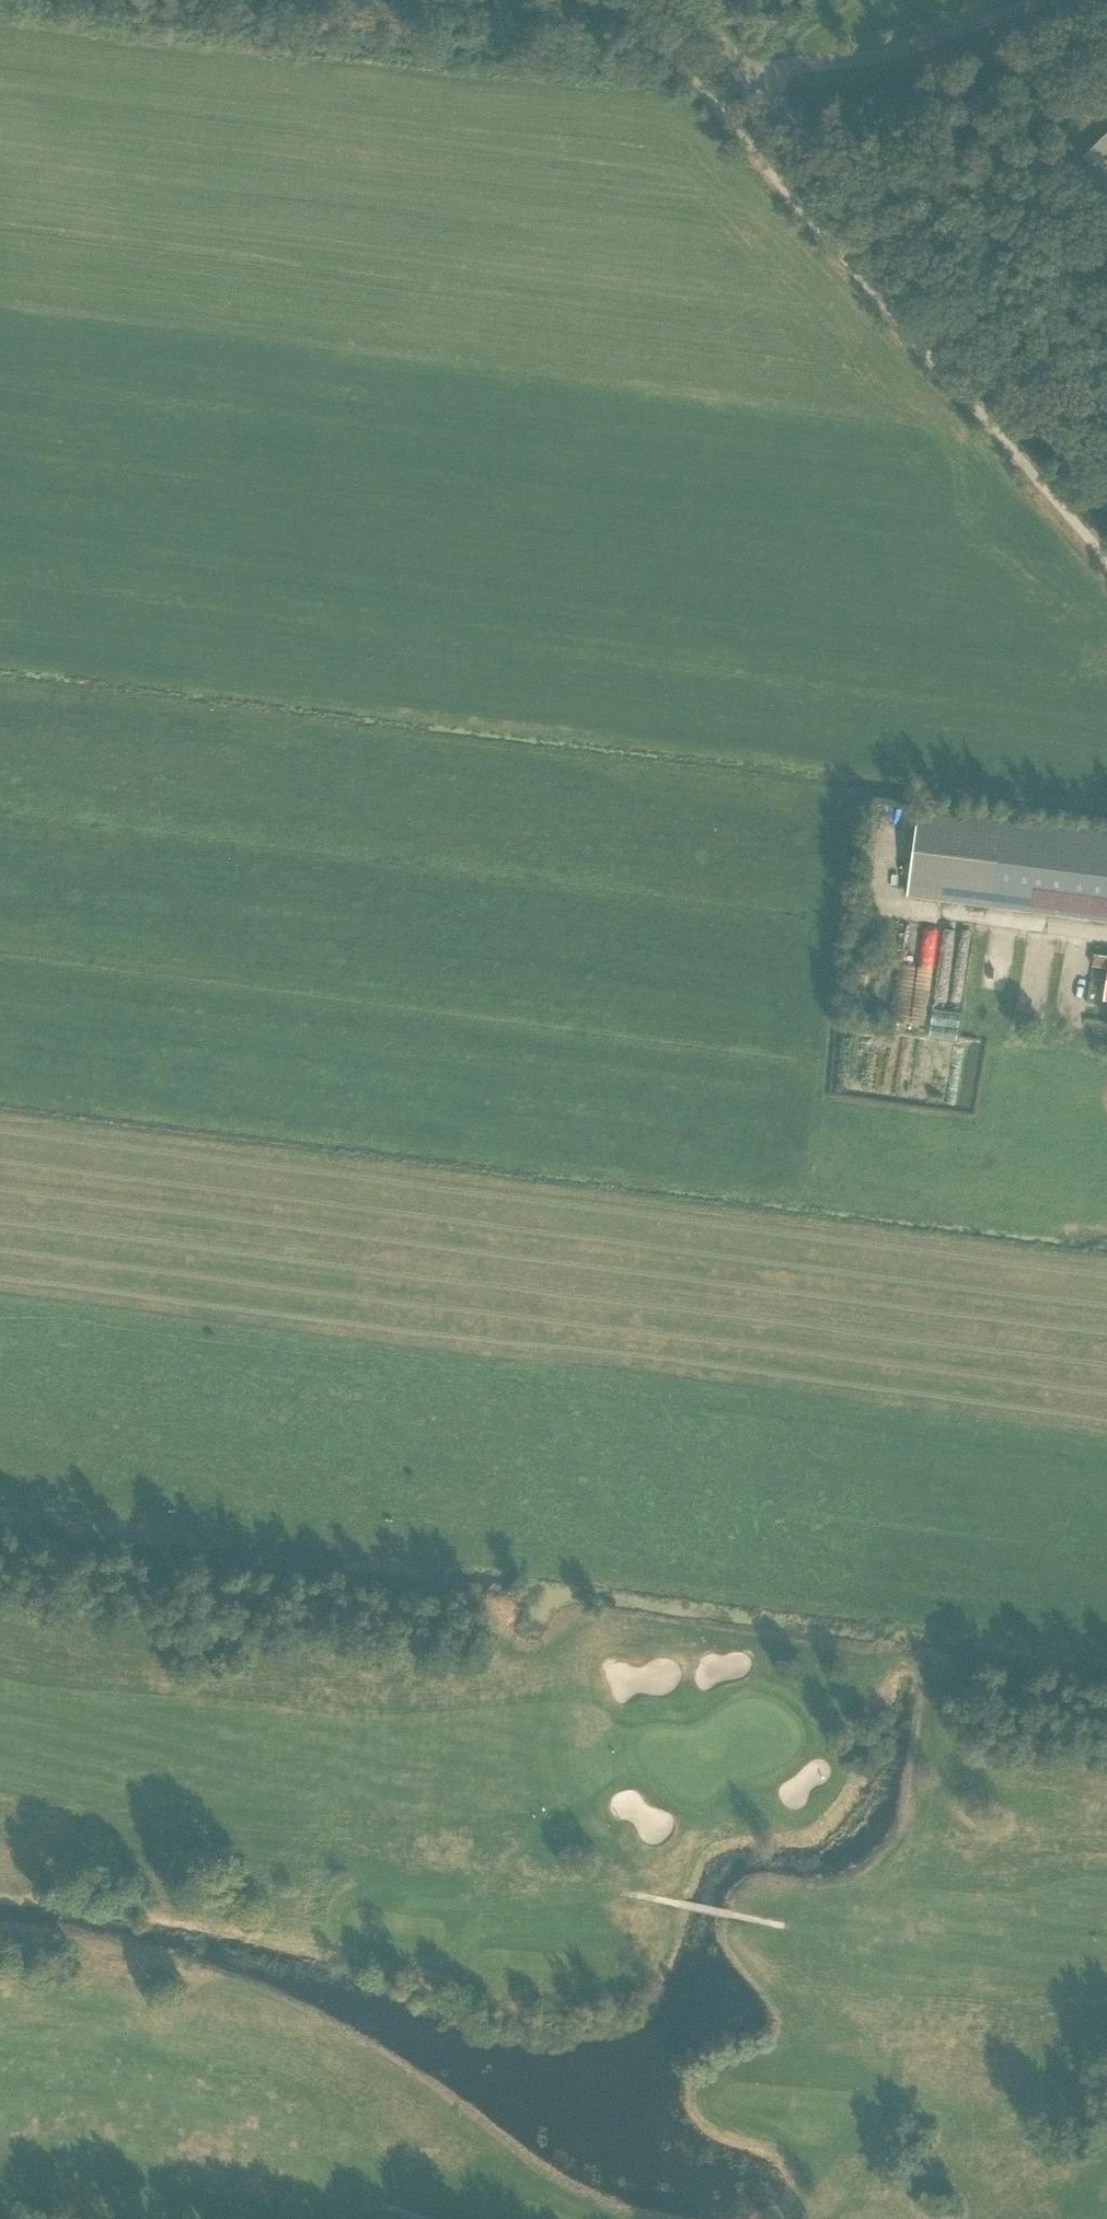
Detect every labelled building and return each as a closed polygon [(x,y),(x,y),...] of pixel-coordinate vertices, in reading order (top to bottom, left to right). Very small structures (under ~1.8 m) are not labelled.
[(1106,152),(1106,132),(1092,147),(1102,157),(1106,152)] [(1067,825),(920,806),(909,894),(1106,919),(1106,830),(1067,825)] [(944,939),(948,921),(937,919),(933,936),(944,939)]
